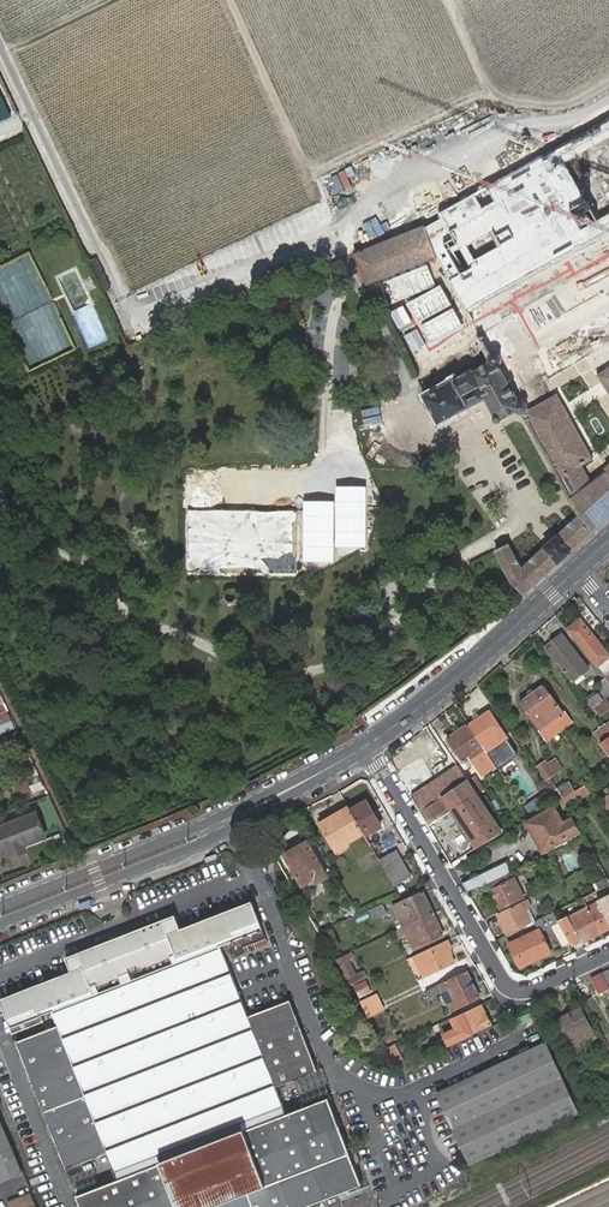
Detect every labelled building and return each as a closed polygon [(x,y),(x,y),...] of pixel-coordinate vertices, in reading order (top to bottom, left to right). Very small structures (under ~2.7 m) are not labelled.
[(426,226),(351,252),(362,284),(367,282),(437,258),(426,226)] [(294,261),(284,265),(289,277),(300,273),(294,261)] [(99,265),(92,268),(103,291),(110,288),(99,265)] [(289,277),(284,265),(271,270),(275,283),(289,277)] [(493,353),(484,354),(421,388),(418,390),(437,425),(481,401),(492,421),(510,411),(514,414),(521,412),(525,408),(518,395),(522,394),(517,386),(513,379),(502,381),(493,363),(496,358),(493,353)] [(594,374),(608,397),(608,364),(594,374)] [(525,408),(521,412),(564,497),(590,480),(580,464),(590,458),(554,392),(525,408)] [(602,465),(604,469),(590,480),(564,497),(575,514),(553,534),(569,551),(608,515),(608,459),(602,465)] [(538,547),(554,565),(562,557),(569,551),(553,534),(546,540),(538,547)] [(505,580),(520,596),(554,565),(538,547),(517,566),(504,543),(490,550),(505,580)] [(568,630),(596,667),(604,676),(608,672),(608,657),(580,621),(568,630)] [(554,646),(547,651),(573,683),(589,669),(562,635),(551,643),(554,646)] [(551,643),(544,648),(547,651),(554,646),(551,643)] [(607,679),(600,685),(608,696),(608,682),(607,679)] [(539,728),(546,739),(566,724),(561,716),(563,714),(543,686),(520,703),(538,728),(539,728)] [(596,698),(600,703),(605,699),(606,698),(602,693),(596,698)] [(593,708),(600,717),(608,710),(608,703),(605,699),(600,703),(593,708)] [(6,711),(0,714),(0,725),(5,723),(9,730),(14,728),(6,711)] [(488,711),(467,725),(484,749),(487,754),(508,740),(488,711)] [(484,749),(467,725),(448,739),(464,763),(484,749)] [(599,744),(608,758),(608,737),(599,744)] [(484,749),(464,763),(467,768),(487,754),(484,749)] [(398,774),(410,794),(422,787),(421,784),(431,777),(419,756),(407,763),(409,767),(398,774)] [(560,771),(554,761),(549,765),(547,762),(539,768),(546,778),(542,780),(547,787),(552,783),(550,779),(556,775),(555,774),(560,771)] [(412,798),(421,813),(468,782),(458,767),(412,798)] [(547,787),(542,780),(535,770),(526,776),(539,794),(547,788),(547,787)] [(476,777),(468,782),(477,796),(478,795),(485,790),(476,777)] [(15,787),(22,800),(33,796),(27,782),(15,787)] [(421,813),(453,868),(469,859),(466,855),(501,831),(477,796),(468,782),(421,813)] [(590,793),(585,786),(563,800),(567,807),(590,793)] [(366,801),(350,810),(363,833),(365,838),(381,829),(366,801)] [(350,810),(348,808),(326,821),(332,830),(325,833),(337,853),(347,847),(345,843),(363,833),(350,810)] [(573,821),(569,823),(564,826),(555,809),(528,823),(543,851),(579,832),(573,821)] [(45,836),(36,812),(0,825),(0,854),(45,836)] [(332,830),(326,821),(320,824),(325,833),(332,830)] [(59,835),(45,839),(47,848),(62,845),(59,835)] [(283,855),(296,877),(303,888),(317,881),(326,876),(307,843),(298,848),(297,847),(283,855)] [(372,848),(356,857),(363,870),(379,862),(372,848)] [(396,851),(379,861),(394,887),(410,877),(396,851)] [(508,862),(463,883),(468,893),(491,882),(507,874),(512,872),(508,862)] [(507,874),(491,882),(495,889),(492,889),(497,900),(501,898),(504,906),(524,897),(516,878),(510,881),(507,874)] [(395,907),(404,927),(433,914),(424,893),(395,907)] [(601,934),(608,930),(608,900),(589,911),(601,934)] [(508,935),(534,921),(532,918),(529,920),(523,907),(526,905),(525,902),(499,914),(508,935)] [(356,912),(351,903),(341,909),(346,917),(356,912)] [(53,1012),(223,947),(227,945),(233,960),(243,956),(241,950),(266,940),(251,904),(180,931),(175,917),(64,960),(69,974),(0,1000),(0,1002),(10,1028),(53,1012)] [(382,904),(368,911),(372,921),(386,914),(382,904)] [(532,918),(526,905),(523,907),(529,920),(532,918)] [(592,939),(601,934),(589,911),(561,925),(570,942),(588,932),(592,939)] [(433,914),(404,927),(414,949),(443,935),(433,914)] [(564,945),(570,942),(561,925),(559,923),(553,926),(564,945)] [(508,945),(520,969),(552,954),(540,930),(508,945)] [(324,935),(332,952),(340,948),(332,932),(324,935)] [(451,950),(447,940),(414,956),(424,978),(453,964),(448,951),(451,950)] [(223,947),(53,1012),(59,1026),(107,1154),(276,1088),(249,1018),(223,947)] [(337,961),(351,986),(366,979),(362,972),(355,976),(347,960),(354,958),(352,954),(337,961)] [(467,971),(426,991),(429,998),(442,992),(452,1012),(480,998),(467,971)] [(608,987),(608,985),(602,973),(592,978),(600,993),(608,987)] [(365,980),(352,986),(358,998),(371,992),(365,980)] [(385,1011),(376,993),(360,1002),(369,1019),(385,1011)] [(277,1089),(278,1088),(319,1072),(291,1002),(249,1018),(276,1088),(277,1089)] [(454,1022),(457,1029),(444,1035),(449,1044),(491,1024),(486,1015),(483,1017),(479,1009),(456,1020),(454,1022)] [(558,1022),(565,1033),(574,1051),(593,1040),(589,1032),(592,1030),(580,1009),(558,1022)] [(560,1037),(565,1033),(558,1022),(553,1025),(560,1037)] [(66,1171),(107,1155),(108,1155),(107,1154),(59,1026),(16,1043),(66,1171)] [(437,1094),(470,1165),(578,1115),(546,1044),(437,1094)] [(387,1050),(395,1063),(397,1062),(400,1067),(405,1065),(394,1046),(387,1050)] [(586,1082),(591,1091),(599,1086),(595,1078),(586,1082)] [(117,1182),(288,1115),(278,1088),(277,1089),(276,1088),(107,1154),(108,1155),(107,1155),(117,1182)] [(288,1115),(117,1182),(77,1198),(80,1206),(309,1206),(364,1186),(330,1099),(288,1115)] [(21,1173),(0,1123),(0,1181),(21,1173)] [(18,1206),(33,1200),(30,1192),(8,1201),(10,1206),(19,1206),(18,1206)]
